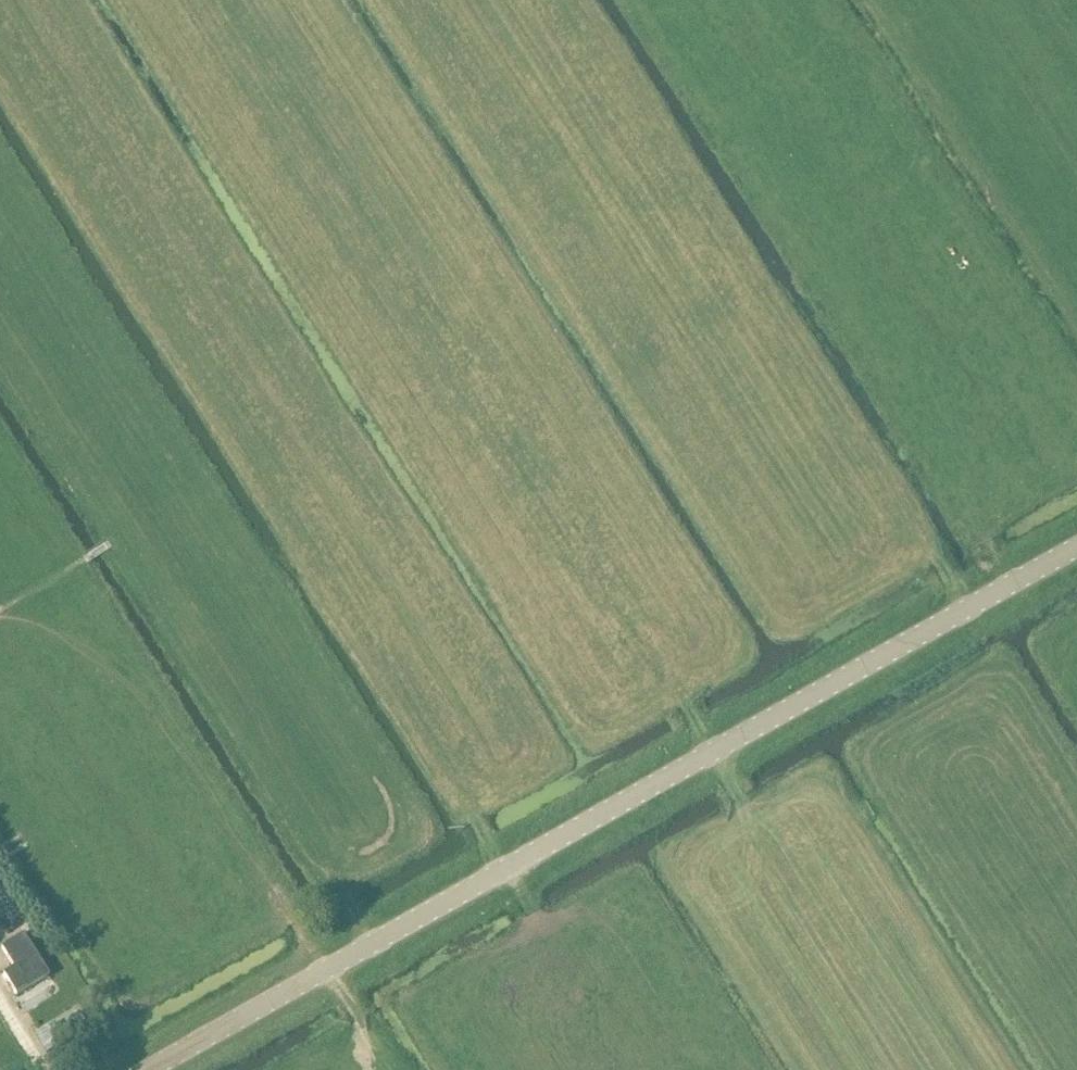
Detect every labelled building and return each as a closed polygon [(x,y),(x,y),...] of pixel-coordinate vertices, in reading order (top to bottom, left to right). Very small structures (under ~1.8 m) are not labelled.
[(3,975),(17,997),(27,990),(49,977),(24,935),(1,948),(14,968),(3,975)] [(61,1026),(41,1040),(49,1053),(71,1040),(61,1026)]
